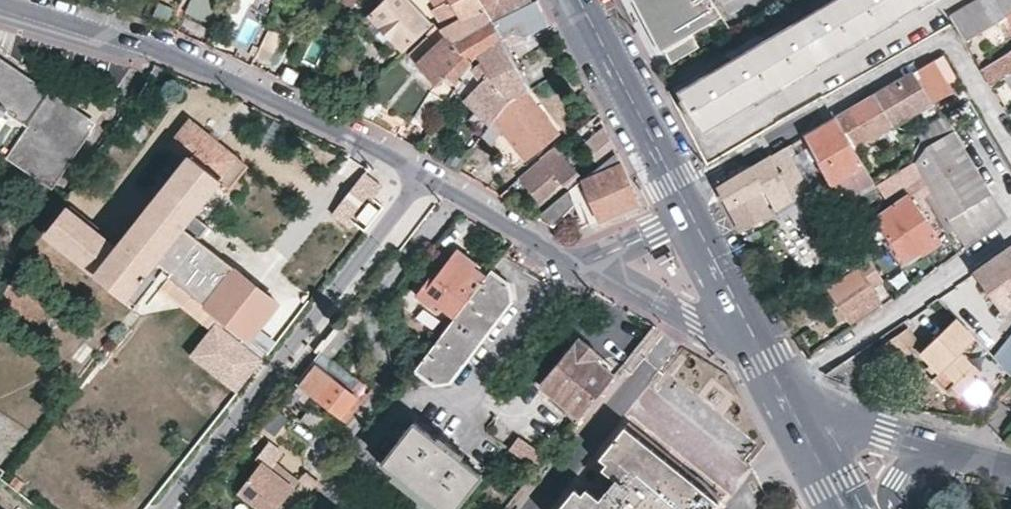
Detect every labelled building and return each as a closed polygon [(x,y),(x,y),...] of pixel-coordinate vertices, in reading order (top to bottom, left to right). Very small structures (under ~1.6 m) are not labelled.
[(228,0),(195,0),(189,15),(215,27),(228,0)] [(371,14),(403,53),(434,26),(410,0),(387,0),(371,14)] [(455,47),(532,6),(529,0),(506,0),(500,4),(498,0),(432,0),(438,10),(451,4),(461,24),(442,33),(445,36),(449,41),(455,47)] [(652,26),(655,25),(658,23),(645,0),(638,0),(652,26)] [(700,49),(694,37),(723,19),(712,0),(645,0),(658,23),(655,25),(676,63),(700,49)] [(682,90),(703,126),(759,93),(832,51),(912,4),(918,0),(835,0),(682,90)] [(949,16),(953,24),(963,42),(1010,13),(1010,0),(976,0),(949,16)] [(494,85),(507,105),(526,95),(531,92),(508,49),(503,42),(512,37),(527,39),(548,27),(537,4),(532,6),(455,47),(474,69),(491,86),(494,85)] [(442,33),(436,27),(429,34),(437,44),(445,36),(442,33)] [(285,37),(270,30),(257,59),(273,66),(285,37)] [(508,49),(527,39),(512,37),(503,42),(508,49)] [(474,69),(455,47),(449,41),(437,51),(420,66),(437,86),(448,77),(461,89),(474,69)] [(420,66),(437,51),(431,43),(413,58),(420,66)] [(980,71),(990,87),(1005,77),(1010,74),(1010,51),(980,71)] [(947,88),(958,82),(942,55),(930,61),(947,88)] [(95,123),(0,59),(0,146),(54,184),(95,123)] [(947,88),(930,61),(890,85),(872,95),(891,127),(950,93),(947,88)] [(491,86),(474,69),(461,89),(494,122),(507,105),(494,85),(491,86)] [(433,129),(450,105),(431,93),(415,117),(433,129)] [(526,95),(507,105),(494,122),(484,136),(500,154),(514,142),(529,159),(559,134),(526,95)] [(891,127),(872,95),(853,107),(834,119),(853,149),(891,127)] [(924,149),(912,163),(922,178),(952,230),(965,250),(1006,221),(944,118),(916,135),(924,149)] [(228,186),(246,164),(188,119),(168,143),(185,157),(116,245),(67,205),(46,232),(144,311),(164,286),(171,277),(198,242),(210,227),(192,211),(218,178),(228,186)] [(853,149),(834,119),(818,128),(804,137),(841,202),(858,192),(850,178),(864,169),(853,149)] [(529,159),(514,142),(500,154),(514,171),(529,159)] [(557,148),(520,179),(539,202),(562,183),(566,187),(580,176),(557,148)] [(809,194),(785,148),(770,156),(795,202),(809,194)] [(616,154),(539,219),(555,228),(562,222),(559,218),(589,194),(600,220),(639,204),(629,181),(616,154)] [(729,207),(743,233),(773,217),(761,193),(764,191),(776,212),(795,202),(770,156),(755,166),(719,187),(729,207)] [(912,163),(878,185),(886,199),(922,178),(912,163)] [(872,183),(864,169),(850,178),(858,192),(872,183)] [(922,178),(886,199),(891,206),(913,193),(925,214),(933,209),(948,233),(952,230),(922,178)] [(82,182),(70,192),(83,207),(94,198),(82,182)] [(509,189),(500,196),(501,197),(509,201),(515,195),(509,189)] [(913,193),(891,206),(876,216),(901,257),(921,245),(924,250),(942,240),(925,214),(913,193)] [(205,304),(233,269),(198,242),(171,277),(205,304)] [(906,261),(924,250),(921,245),(901,257),(904,261),(906,261)] [(448,306),(459,315),(490,275),(477,266),(479,262),(461,248),(437,279),(432,276),(420,294),(443,311),(448,306)] [(992,261),(975,273),(1008,321),(1010,318),(1010,248),(992,261)] [(884,283),(870,256),(829,284),(836,295),(834,297),(850,323),(879,304),(872,290),(884,283)] [(515,283),(495,268),(490,275),(459,315),(420,367),(439,382),(454,382),(518,298),(515,283)] [(205,304),(243,334),(295,374),(336,323),(323,313),(311,330),(233,269),(205,304)] [(171,277),(164,286),(236,342),(243,334),(205,304),(171,277)] [(318,352),(327,358),(350,329),(360,317),(357,302),(341,322),(318,352)] [(979,340),(960,319),(923,352),(934,364),(943,373),(939,377),(936,379),(950,392),(956,386),(965,395),(986,376),(966,352),(979,340)] [(920,346),(908,329),(881,348),(898,372),(915,360),(910,353),(920,346)] [(994,355),(1010,374),(1010,333),(994,355)] [(580,417),(614,374),(597,359),(601,355),(580,338),(542,385),(580,417)] [(5,458),(6,455),(25,433),(49,404),(32,389),(39,374),(20,358),(0,350),(0,464),(5,458)] [(354,397),(310,362),(295,381),(339,416),(344,421),(359,401),(354,397)] [(943,373),(934,364),(930,367),(939,377),(943,373)] [(437,504),(442,508),(454,508),(481,475),(462,460),(436,439),(414,422),(381,461),(395,472),(437,504)] [(718,502),(622,425),(596,457),(603,463),(598,469),(610,480),(596,499),(583,488),(580,494),(572,488),(555,508),(712,508),(718,502)] [(510,446),(533,457),(538,444),(516,434),(510,446)] [(436,439),(462,460),(466,455),(439,435),(436,439)] [(268,464),(263,470),(257,465),(237,491),(238,492),(260,508),(275,508),(294,485),(268,464)] [(395,472),(389,479),(427,508),(433,508),(437,504),(395,472)] [(14,491),(0,480),(0,508),(1,508),(14,491)]
